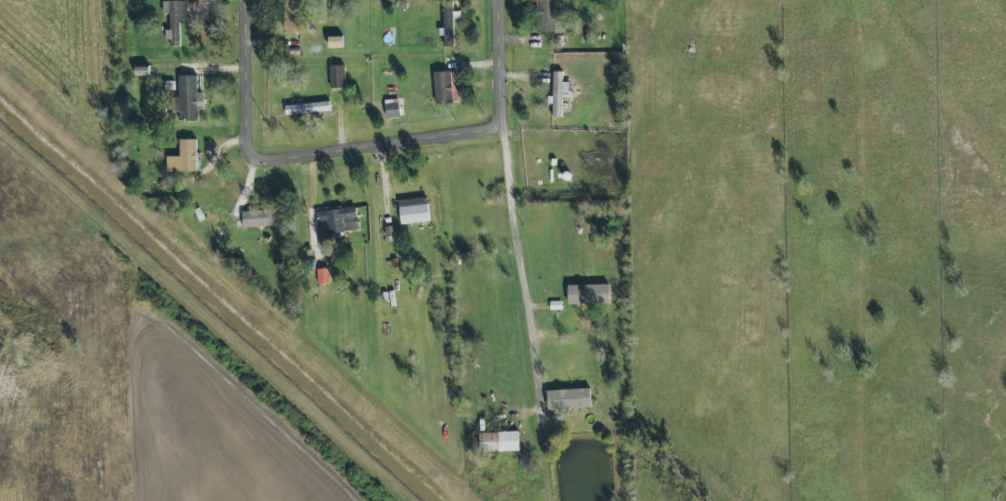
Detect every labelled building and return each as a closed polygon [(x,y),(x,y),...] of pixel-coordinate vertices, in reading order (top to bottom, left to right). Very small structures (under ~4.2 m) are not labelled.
[(286,34),(303,33),(302,0),(285,0),(286,34)] [(561,19),(555,19),(555,0),(536,0),(536,33),(561,33),(561,19)] [(180,21),(186,21),(186,1),(162,1),(162,16),(169,15),(170,30),(167,30),(167,46),(180,46),(180,21)] [(346,88),(345,65),(329,66),(330,88),(346,88)] [(458,103),(457,71),(433,72),(435,104),(458,103)] [(562,72),(552,71),(552,117),(561,117),(561,98),(569,98),(569,82),(562,82),(562,72)] [(178,76),(179,122),(197,121),(197,110),(204,110),(203,92),(197,93),(197,76),(178,76)] [(400,117),(399,98),(384,99),(385,118),(400,117)] [(285,115),(330,114),(330,103),(285,103),(285,115)] [(179,172),(197,172),(196,139),(179,140),(179,172)] [(426,196),(397,201),(401,225),(430,221),(426,196)] [(356,206),(315,212),(320,247),(335,245),(333,233),(359,230),(356,206)] [(274,211),(242,212),(243,228),(274,227),(274,211)] [(317,284),(329,283),(328,268),(316,269),(317,284)] [(609,285),(567,286),(568,305),(610,303),(609,285)] [(548,410),(592,409),(591,389),(548,390),(548,410)] [(470,453),(520,451),(519,431),(478,433),(478,438),(469,438),(470,453)]
